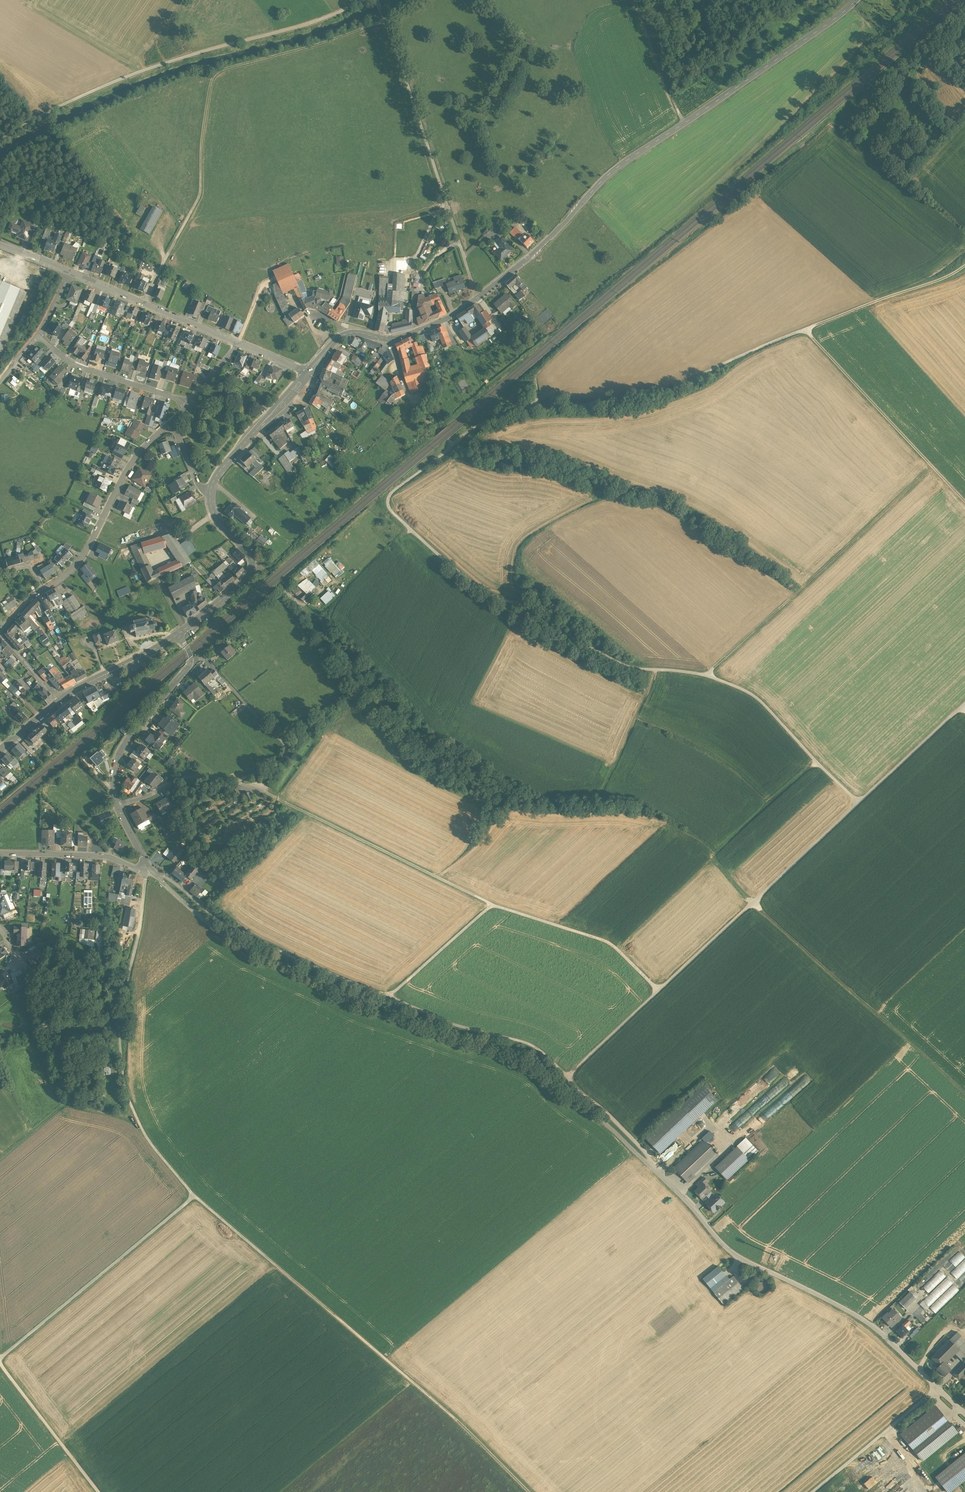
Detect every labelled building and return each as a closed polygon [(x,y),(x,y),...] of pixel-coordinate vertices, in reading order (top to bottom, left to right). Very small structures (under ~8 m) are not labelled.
[(145,208),(140,206),(136,214),(141,216),(145,208)] [(153,207),(143,225),(151,230),(162,212),(153,207)] [(33,226),(22,221),(20,227),(13,224),(11,230),(12,230),(19,233),(17,237),(16,237),(26,242),(31,230),(33,226)] [(151,230),(143,225),(140,230),(149,235),(151,230)] [(523,235),(515,227),(510,233),(518,240),(518,239),(520,238),(523,235)] [(71,232),(67,230),(62,243),(66,244),(71,232)] [(529,233),(522,240),(520,238),(518,239),(527,248),(534,242),(532,240),(534,238),(529,233)] [(61,236),(56,234),(53,242),(56,244),(58,244),(61,236)] [(512,251),(502,238),(497,242),(502,248),(498,250),(495,253),(501,260),(512,251)] [(53,242),(48,240),(44,250),(49,252),(50,250),(53,252),(56,244),(53,242)] [(73,247),(64,244),(60,254),(64,256),(64,257),(73,261),(75,255),(76,255),(80,246),(75,244),(73,247)] [(86,256),(82,254),(77,265),(86,269),(91,256),(86,254),(86,256)] [(101,258),(94,255),(91,262),(92,263),(92,262),(94,264),(98,265),(100,261),(101,258)] [(151,266),(142,262),(139,267),(142,268),(149,271),(151,266)] [(98,265),(94,264),(91,271),(99,274),(102,267),(98,265)] [(297,284),(289,264),(273,271),(278,283),(283,294),(294,289),(292,286),(297,284)] [(111,267),(109,267),(106,275),(114,278),(117,270),(111,267)] [(123,273),(119,282),(128,285),(133,276),(129,274),(129,276),(124,274),(123,273)] [(300,274),(295,277),(297,284),(300,290),(304,297),(304,298),(305,301),(309,300),(307,289),(300,274)] [(349,274),(343,297),(350,302),(357,276),(349,274)] [(388,292),(379,292),(379,311),(377,322),(385,324),(388,311),(400,311),(400,309),(402,309),(403,304),(404,291),(405,291),(405,289),(404,288),(405,274),(394,274),(393,284),(392,292),(388,292)] [(147,284),(141,281),(143,277),(139,275),(134,288),(142,292),(143,288),(145,289),(147,284)] [(516,275),(509,281),(512,285),(514,284),(516,285),(517,284),(519,287),(523,283),(516,275)] [(461,276),(454,278),(455,282),(447,285),(450,293),(465,288),(461,276)] [(379,277),(379,292),(388,292),(392,292),(393,284),(388,284),(388,277),(379,277)] [(0,282),(0,356),(26,293),(20,290),(0,282)] [(283,294),(278,283),(273,285),(275,296),(282,311),(284,310),(287,308),(289,307),(283,294)] [(300,290),(297,284),(292,286),(294,289),(300,300),(304,298),(304,297),(300,290)] [(82,290),(72,286),(66,300),(70,302),(69,304),(75,306),(82,290)] [(163,292),(157,289),(154,297),(160,300),(163,292)] [(94,294),(87,291),(84,300),(91,303),(94,294)] [(519,292),(515,295),(519,301),(523,297),(519,292)] [(208,294),(205,303),(204,306),(208,308),(209,307),(209,305),(213,297),(208,294)] [(423,299),(418,301),(417,309),(429,306),(433,305),(436,304),(440,301),(437,294),(429,298),(423,299)] [(506,294),(494,305),(498,310),(499,309),(502,312),(509,306),(511,308),(515,305),(506,294)] [(337,301),(328,296),(327,300),(335,304),(337,301)] [(110,300),(101,297),(98,305),(106,309),(110,300)] [(304,298),(300,300),(305,311),(309,308),(314,309),(315,299),(316,297),(312,298),(309,300),(305,301),(304,298)] [(350,302),(343,297),(342,299),(343,300),(346,302),(343,306),(347,309),(350,303),(350,302)] [(371,300),(359,297),(358,303),(369,306),(371,300)] [(320,300),(315,299),(314,309),(320,311),(324,305),(320,303),(320,300)] [(124,305),(117,301),(114,307),(113,307),(110,314),(119,318),(122,310),(124,305)] [(194,301),(192,306),(189,314),(196,317),(199,309),(201,304),(194,301)] [(447,314),(440,301),(436,304),(439,311),(436,312),(438,317),(447,314)] [(373,307),(358,303),(355,314),(354,317),(354,318),(364,320),(365,315),(371,316),(372,311),(373,307)] [(333,308),(325,304),(324,305),(320,311),(328,316),(332,310),(333,308)] [(340,304),(335,312),(332,310),(328,316),(338,322),(347,309),(343,306),(340,304)] [(476,304),(467,310),(470,314),(474,319),(477,317),(483,313),(476,304)] [(429,306),(418,309),(422,317),(417,319),(419,326),(434,319),(432,314),(429,306)] [(138,311),(130,307),(127,313),(132,315),(136,317),(138,311)] [(213,308),(209,307),(208,308),(206,312),(210,314),(208,320),(216,323),(219,316),(221,312),(217,310),(213,308)] [(285,318),(283,319),(289,327),(294,323),(304,316),(299,309),(294,312),(292,310),(291,311),(290,312),(292,313),(290,315),(285,318)] [(467,310),(456,317),(460,322),(465,319),(468,324),(474,319),(470,314),(467,310)] [(485,311),(483,313),(477,317),(483,326),(483,325),(488,322),(489,321),(491,320),(485,311)] [(151,316),(143,313),(140,322),(147,325),(151,316)] [(233,320),(225,317),(225,318),(222,326),(221,327),(229,330),(233,320)] [(406,324),(392,327),(391,334),(412,329),(413,318),(406,318),(406,324)] [(69,319),(62,328),(65,331),(72,321),(69,319)] [(240,323),(233,320),(229,330),(236,334),(237,332),(240,324),(240,323)] [(72,321),(65,331),(67,332),(69,330),(69,331),(75,323),(72,321)] [(164,324),(158,321),(154,330),(162,333),(164,328),(162,328),(164,324)] [(483,325),(485,328),(490,325),(494,331),(495,330),(489,321),(488,322),(483,325)] [(377,322),(374,331),(384,334),(385,327),(386,324),(377,322)] [(55,323),(49,332),(56,337),(62,328),(58,325),(55,323)] [(494,331),(490,325),(485,328),(490,335),(490,336),(494,333),(493,331),(494,331)] [(179,329),(172,326),(171,329),(168,334),(167,338),(174,341),(179,329)] [(453,345),(446,326),(443,327),(445,333),(439,336),(440,338),(443,346),(444,348),(453,345)] [(443,327),(437,329),(439,336),(445,333),(443,327)] [(472,337),(465,327),(464,328),(459,331),(467,342),(467,341),(471,339),(470,338),(472,337)] [(472,337),(470,338),(471,339),(472,341),(475,346),(490,335),(485,328),(472,337)] [(437,329),(429,332),(433,341),(440,338),(439,336),(437,329)] [(69,331),(69,330),(67,332),(64,336),(67,338),(63,343),(67,347),(71,342),(76,336),(69,331)] [(82,332),(75,341),(78,343),(78,342),(85,334),(82,332)] [(189,334),(185,332),(181,341),(186,343),(189,344),(193,335),(189,333),(189,334)] [(413,336),(408,338),(412,345),(414,349),(418,347),(416,342),(413,336)] [(206,341),(199,338),(198,339),(197,338),(196,341),(197,342),(195,346),(203,349),(203,347),(206,341)] [(408,338),(395,345),(398,352),(403,349),(412,345),(408,338)] [(370,341),(363,339),(361,343),(357,350),(364,354),(365,352),(364,351),(367,346),(372,348),(375,349),(375,350),(375,351),(378,353),(382,346),(378,344),(370,341)] [(78,343),(75,347),(74,346),(73,348),(74,348),(71,352),(76,355),(78,351),(81,354),(85,348),(78,342),(78,343)] [(220,347),(212,344),(209,353),(212,354),(211,356),(215,358),(216,356),(220,347)] [(85,348),(81,354),(79,357),(84,361),(88,356),(90,348),(87,346),(85,348)] [(388,349),(382,346),(378,353),(375,351),(373,354),(376,356),(377,357),(378,355),(380,353),(383,355),(388,349)] [(37,347),(28,357),(35,362),(38,359),(38,358),(43,353),(37,347)] [(207,349),(203,347),(203,349),(201,353),(196,366),(197,366),(199,367),(201,363),(207,349)] [(422,347),(418,348),(418,347),(414,349),(421,369),(425,368),(430,367),(422,347)] [(98,350),(96,349),(92,360),(97,362),(99,358),(102,359),(105,352),(103,352),(98,350)] [(394,361),(388,349),(383,355),(382,356),(387,362),(383,367),(385,369),(389,365),(389,364),(394,361)] [(405,359),(405,358),(403,349),(398,352),(404,374),(410,372),(407,359),(405,359)] [(119,354),(111,352),(110,354),(108,360),(107,365),(115,368),(116,366),(116,365),(116,364),(117,364),(119,354)] [(340,353),(339,352),(338,352),(336,354),(335,354),(333,358),(333,359),(332,361),(341,365),(342,362),(345,358),(342,356),(343,354),(343,353),(341,352),(340,352),(340,353)] [(246,356),(239,353),(234,363),(242,367),(246,356)] [(55,362),(48,356),(43,363),(40,365),(42,366),(47,371),(55,362)] [(261,362),(254,359),(251,367),(254,368),(253,370),(256,372),(261,362)] [(130,362),(124,360),(121,370),(130,372),(132,366),(132,364),(129,363),(130,362)] [(332,361),(330,360),(324,369),(331,372),(333,367),(339,369),(341,365),(332,361)] [(37,364),(32,370),(35,374),(42,366),(40,365),(43,363),(40,361),(37,364)] [(148,364),(139,362),(138,365),(137,370),(145,373),(148,364)] [(162,367),(154,365),(150,378),(158,381),(162,370),(163,368),(162,367)] [(277,369),(271,366),(266,377),(271,380),(271,378),(274,379),(274,378),(278,379),(282,370),(278,368),(277,369)] [(60,367),(55,371),(50,377),(58,384),(62,380),(60,378),(66,372),(60,367)] [(338,370),(339,369),(333,367),(331,372),(332,373),(342,377),(344,378),(346,374),(338,370)] [(169,368),(168,372),(165,379),(174,382),(177,370),(169,368)] [(249,371),(244,368),(240,373),(246,377),(249,371)] [(410,372),(404,374),(406,383),(428,377),(427,377),(425,368),(421,369),(410,372)] [(331,372),(324,369),(320,379),(326,381),(328,377),(330,377),(331,376),(332,373),(331,372)] [(197,376),(183,372),(179,385),(190,388),(192,380),(195,381),(197,376)] [(342,377),(332,373),(331,376),(337,380),(341,381),(343,378),(342,377)] [(76,376),(72,374),(68,388),(71,389),(76,391),(78,386),(80,379),(76,378),(76,376)] [(390,384),(381,377),(376,383),(383,389),(385,390),(390,384)] [(403,390),(397,377),(390,383),(393,388),(394,391),(396,394),(403,390)] [(428,377),(406,383),(408,388),(412,386),(414,392),(423,390),(421,385),(430,383),(428,377)] [(341,381),(337,380),(334,385),(344,390),(348,380),(344,378),(343,378),(341,381)] [(96,382),(87,379),(85,388),(84,391),(93,393),(96,382)] [(326,381),(320,379),(318,386),(322,388),(329,391),(332,384),(326,381)] [(464,380),(458,384),(463,392),(469,388),(464,380)] [(110,387),(102,384),(98,395),(103,397),(105,393),(108,394),(110,388),(110,387)] [(334,385),(332,384),(329,391),(336,394),(341,397),(344,391),(345,390),(344,390),(334,385)] [(322,388),(318,386),(314,396),(319,398),(320,395),(320,394),(321,392),(322,388)] [(125,391),(116,388),(116,389),(114,395),(113,398),(122,400),(125,391)] [(78,398),(80,394),(75,393),(76,391),(71,389),(69,395),(78,398)] [(392,396),(389,399),(387,402),(389,404),(393,398),(395,400),(398,398),(405,395),(403,390),(396,394),(392,396)] [(352,397),(344,391),(341,397),(349,401),(352,397)] [(386,391),(383,394),(379,399),(381,401),(384,402),(386,404),(387,402),(389,399),(392,396),(390,394),(386,391)] [(139,395),(130,393),(129,398),(126,407),(131,409),(131,407),(135,409),(137,401),(139,395)] [(322,396),(320,395),(319,398),(328,404),(330,405),(332,407),(334,404),(332,402),(328,399),(328,400),(322,396)] [(319,398),(314,396),(310,403),(318,409),(319,407),(317,406),(319,403),(325,408),(328,404),(319,398)] [(153,400),(145,397),(141,408),(145,409),(146,410),(150,411),(153,400)] [(156,414),(155,417),(162,419),(164,420),(166,414),(166,413),(169,405),(159,402),(156,414)] [(313,420),(308,408),(301,411),(303,416),(306,421),(306,422),(308,421),(309,422),(313,420)] [(282,423),(285,429),(287,432),(292,429),(291,428),(293,426),(289,419),(282,423)] [(308,421),(306,422),(306,421),(302,423),(306,431),(308,434),(315,430),(313,427),(315,426),(313,420),(309,422),(308,421)] [(145,425),(139,422),(138,426),(142,428),(142,429),(146,431),(148,426),(145,425)] [(281,422),(274,428),(279,434),(285,429),(282,423),(281,422)] [(132,430),(129,428),(125,435),(136,440),(142,429),(142,428),(138,426),(135,424),(132,430)] [(279,434),(274,428),(268,433),(271,438),(269,439),(271,441),(273,440),(280,449),(287,444),(280,435),(279,434)] [(129,444),(120,439),(114,450),(117,452),(117,451),(120,453),(120,452),(124,453),(125,450),(126,451),(129,444)] [(178,444),(170,447),(170,448),(167,449),(166,445),(168,445),(167,442),(160,444),(159,445),(163,454),(170,452),(172,458),(182,455),(178,444)] [(89,452),(96,456),(99,449),(92,445),(89,452)] [(263,455),(254,447),(251,450),(260,458),(263,455)] [(296,448),(290,454),(293,459),(299,453),(296,448)] [(251,450),(248,452),(255,460),(252,463),(256,468),(260,464),(263,462),(260,458),(251,450)] [(288,451),(284,454),(289,462),(293,459),(290,454),(288,451)] [(248,452),(240,460),(247,468),(247,467),(249,466),(252,463),(255,460),(248,452)] [(289,462),(284,454),(278,459),(288,472),(293,467),(289,462)] [(331,454),(326,459),(333,468),(338,463),(331,454)] [(113,459),(109,457),(106,464),(115,468),(117,465),(118,465),(120,462),(113,459)] [(247,468),(240,460),(237,463),(260,483),(262,481),(260,479),(259,479),(255,476),(255,475),(251,472),(249,470),(248,470),(248,469),(248,468),(247,467),(247,468)] [(102,470),(106,464),(103,462),(100,467),(94,464),(92,469),(96,470),(99,472),(101,470),(102,470)] [(106,464),(102,470),(106,472),(113,476),(114,472),(115,468),(106,464)] [(256,468),(251,472),(255,475),(263,468),(260,464),(256,468)] [(150,475),(140,469),(136,476),(135,476),(132,480),(144,487),(147,483),(146,482),(147,481),(146,481),(150,475)] [(182,479),(175,483),(177,485),(172,488),(175,494),(187,487),(184,483),(189,480),(185,473),(180,476),(182,479)] [(100,478),(98,476),(98,477),(96,480),(94,486),(104,491),(106,487),(108,488),(109,484),(111,482),(109,481),(103,478),(102,478),(100,478)] [(265,478),(262,481),(260,483),(264,487),(269,482),(265,478)] [(141,493),(129,486),(125,495),(133,499),(137,501),(141,493)] [(191,491),(179,498),(179,499),(184,507),(196,500),(191,491)] [(93,495),(91,494),(88,498),(86,502),(86,503),(95,507),(97,508),(102,499),(93,495)] [(177,500),(176,500),(183,512),(186,510),(184,507),(179,499),(177,500)] [(95,507),(86,503),(86,502),(85,502),(83,506),(93,511),(95,507)] [(132,507),(121,502),(117,509),(125,513),(129,514),(132,507)] [(232,503),(224,512),(230,518),(234,513),(243,520),(247,516),(232,503)] [(90,516),(82,512),(77,523),(77,525),(81,527),(83,525),(86,527),(91,517),(90,516)] [(247,516),(243,520),(242,522),(245,524),(250,518),(247,516)] [(250,529),(247,532),(262,546),(266,543),(264,540),(265,539),(260,534),(258,537),(250,529)] [(172,534),(141,543),(141,545),(144,553),(162,548),(167,545),(175,539),(172,534)] [(180,546),(175,539),(167,545),(178,561),(182,566),(191,562),(187,557),(180,546)] [(190,539),(180,546),(187,557),(197,549),(190,539)] [(110,549),(100,544),(96,551),(100,553),(106,556),(110,549)] [(144,553),(141,545),(132,549),(141,569),(150,565),(144,553)] [(28,552),(25,553),(26,556),(26,557),(28,556),(32,553),(33,552),(36,550),(34,547),(28,552)] [(236,547),(229,555),(237,563),(242,559),(245,556),(236,547)] [(64,548),(58,555),(66,562),(72,556),(67,551),(64,548)] [(23,555),(23,554),(20,555),(18,556),(19,559),(20,563),(34,559),(32,553),(28,556),(26,557),(26,556),(25,553),(23,555)] [(66,562),(58,555),(54,559),(53,559),(57,562),(55,563),(56,564),(58,565),(59,564),(62,567),(66,562)] [(13,558),(5,560),(7,566),(7,567),(20,563),(19,559),(18,556),(16,556),(16,557),(13,558)] [(330,558),(326,562),(328,563),(326,565),(335,576),(346,567),(343,564),(339,568),(330,558)] [(318,578),(312,583),(316,587),(325,579),(329,583),(333,580),(328,575),(329,574),(315,559),(301,572),(305,577),(312,570),(317,575),(316,576),(318,578)] [(178,561),(153,572),(156,578),(182,566),(178,561)] [(220,563),(214,566),(216,568),(212,572),(213,574),(218,579),(220,577),(218,574),(227,567),(223,563),(221,564),(220,563)] [(53,567),(51,564),(47,566),(48,567),(48,566),(50,570),(52,574),(52,575),(56,572),(53,567)] [(88,564),(85,566),(85,567),(82,570),(84,574),(88,579),(89,578),(95,573),(88,564)] [(141,569),(141,570),(147,582),(156,578),(153,572),(150,565),(141,569)] [(234,570),(233,571),(232,569),(232,568),(229,565),(227,567),(230,570),(232,572),(238,578),(245,571),(240,566),(239,565),(234,570)] [(45,568),(40,571),(44,578),(48,575),(48,576),(52,574),(50,570),(48,566),(48,567),(45,568)] [(229,574),(235,581),(238,578),(232,572),(229,574)] [(88,579),(84,574),(81,576),(86,584),(90,580),(89,578),(88,579)] [(218,579),(213,574),(211,576),(216,581),(218,583),(221,581),(220,581),(218,579)] [(229,574),(221,581),(226,588),(235,581),(229,574)] [(193,576),(179,582),(185,594),(189,592),(191,595),(193,605),(199,601),(198,601),(198,600),(197,593),(195,586),(193,576)] [(215,586),(208,578),(206,581),(213,588),(215,586)] [(299,584),(299,586),(300,586),(302,583),(304,585),(309,581),(312,584),(308,588),(311,592),(316,587),(312,583),(308,579),(299,584)] [(90,580),(86,584),(92,591),(96,588),(93,585),(94,585),(90,580)] [(226,588),(221,581),(218,583),(215,586),(213,588),(216,591),(218,589),(220,592),(226,588)] [(305,586),(302,589),(304,592),(299,597),(303,600),(311,592),(308,588),(312,584),(309,581),(304,585),(305,586)] [(179,582),(168,588),(171,593),(174,599),(178,597),(185,594),(179,582)] [(299,586),(293,590),(295,593),(297,592),(298,592),(301,588),(302,589),(305,586),(304,585),(302,583),(300,586),(299,586)] [(59,599),(62,597),(56,587),(53,589),(59,599)] [(297,592),(295,593),(299,597),(304,592),(302,589),(301,588),(298,592),(297,592)] [(53,589),(46,593),(51,601),(55,599),(59,606),(62,605),(62,604),(59,599),(53,589)] [(129,589),(118,594),(119,597),(130,593),(129,589)] [(331,593),(329,590),(321,598),(327,604),(336,595),(332,591),(331,593)] [(193,605),(192,606),(196,612),(197,612),(208,604),(201,594),(198,595),(199,599),(198,600),(198,601),(199,601),(193,605)] [(62,597),(59,599),(62,604),(62,605),(66,610),(70,615),(81,608),(73,595),(64,601),(62,597)] [(40,597),(37,599),(40,605),(46,616),(47,617),(51,615),(43,601),(40,597)] [(185,611),(178,597),(174,599),(181,614),(185,611)] [(37,599),(34,601),(31,605),(35,611),(36,613),(37,615),(40,613),(40,610),(37,606),(40,605),(37,599)] [(31,605),(21,616),(30,626),(39,638),(45,634),(39,627),(38,628),(29,617),(30,615),(31,615),(35,611),(31,605)] [(66,610),(62,605),(59,606),(57,607),(58,608),(60,613),(66,610)] [(84,606),(81,608),(70,615),(75,624),(90,615),(84,606)] [(185,611),(181,614),(185,620),(194,615),(190,608),(185,611)] [(22,617),(15,622),(20,628),(23,632),(24,632),(30,626),(21,616),(22,617)] [(47,617),(46,616),(46,617),(44,619),(43,620),(50,631),(53,629),(48,618),(47,617)] [(143,618),(142,619),(141,619),(141,620),(138,621),(138,620),(137,620),(137,621),(133,622),(132,621),(132,622),(133,623),(133,626),(132,626),(131,626),(130,627),(128,628),(130,633),(134,632),(134,633),(135,633),(135,636),(135,637),(135,638),(136,637),(140,636),(140,637),(141,637),(141,636),(144,635),(144,636),(145,636),(145,635),(149,634),(150,635),(150,634),(149,634),(152,633),(154,633),(154,630),(154,629),(156,627),(157,628),(157,627),(156,627),(156,624),(156,623),(156,622),(155,623),(152,622),(151,618),(147,619),(145,618),(143,618)] [(15,622),(7,631),(12,636),(13,636),(13,635),(18,630),(20,628),(15,622)] [(12,636),(7,631),(4,634),(11,642),(14,640),(15,639),(12,636)] [(114,631),(103,635),(105,640),(107,646),(118,641),(114,631)] [(99,633),(93,636),(96,644),(105,640),(103,635),(100,636),(99,633)] [(45,636),(40,639),(44,644),(49,641),(45,636)] [(1,640),(0,641),(0,653),(2,651),(4,654),(5,653),(9,657),(13,654),(1,640)] [(21,647),(20,647),(14,640),(11,642),(19,651),(21,650),(21,651),(23,649),(23,648),(24,648),(23,648),(21,647)] [(229,645),(225,649),(221,652),(227,660),(236,653),(229,645)] [(4,654),(2,651),(0,653),(0,655),(7,662),(9,659),(10,658),(9,657),(5,653),(4,654)] [(68,661),(65,656),(61,659),(58,662),(64,670),(64,669),(66,669),(65,668),(66,668),(71,665),(68,661)] [(9,659),(7,662),(8,663),(13,668),(17,665),(11,658),(10,658),(9,659)] [(84,671),(79,663),(75,665),(72,666),(81,680),(87,677),(84,671)] [(72,666),(71,665),(66,668),(68,669),(69,668),(71,671),(70,672),(74,677),(77,682),(81,680),(72,666)] [(45,667),(38,673),(41,676),(47,670),(45,667)] [(62,678),(53,668),(49,672),(50,673),(57,682),(62,678)] [(66,669),(64,669),(70,676),(76,683),(77,682),(74,677),(70,672),(71,671),(69,668),(68,669),(66,668),(65,668),(66,669)] [(207,669),(198,677),(205,685),(207,683),(214,677),(215,676),(217,674),(213,669),(209,672),(207,669)] [(47,670),(41,676),(47,682),(49,680),(49,679),(50,678),(48,675),(50,673),(49,672),(47,670)] [(57,682),(50,673),(48,675),(50,678),(49,679),(49,680),(58,690),(61,686),(57,682)] [(62,678),(57,682),(61,686),(64,689),(76,683),(70,676),(64,680),(62,678)] [(227,685),(219,676),(217,679),(222,685),(223,686),(224,687),(227,685)] [(23,687),(17,680),(13,685),(18,690),(19,691),(23,687)] [(43,688),(38,683),(34,688),(38,692),(43,688)] [(203,694),(194,683),(191,686),(191,687),(184,693),(190,700),(198,694),(200,697),(203,694)] [(214,691),(207,683),(205,685),(212,693),(214,691)] [(18,690),(12,684),(10,686),(8,689),(9,690),(14,695),(18,690)] [(94,686),(83,692),(86,697),(89,703),(93,701),(94,702),(98,699),(98,698),(100,697),(99,695),(94,686)] [(38,692),(34,688),(33,689),(41,698),(43,696),(38,692)] [(47,692),(43,688),(38,692),(43,696),(41,698),(48,704),(53,698),(47,692)] [(14,695),(9,690),(5,694),(11,699),(15,695),(14,695)] [(107,697),(105,692),(99,695),(100,697),(98,698),(98,699),(94,702),(97,708),(103,702),(102,700),(108,697),(110,701),(113,698),(108,690),(107,691),(110,696),(107,697)] [(75,697),(67,703),(73,710),(75,713),(79,709),(80,711),(84,708),(81,704),(75,697)] [(110,701),(108,697),(102,700),(103,702),(105,706),(109,703),(108,702),(110,701)] [(178,699),(170,709),(181,718),(184,714),(179,710),(184,704),(178,699)] [(97,708),(93,712),(95,715),(105,706),(103,702),(97,708)] [(73,710),(67,703),(64,706),(70,713),(73,710)] [(64,706),(57,713),(62,719),(68,715),(70,713),(64,706)] [(26,717),(20,711),(17,713),(14,717),(20,723),(26,717)] [(57,713),(52,716),(55,720),(58,723),(61,721),(62,719),(57,713)] [(68,715),(62,719),(65,723),(66,724),(67,725),(71,730),(75,726),(72,723),(71,722),(72,721),(71,720),(68,715)] [(84,723),(77,715),(75,717),(77,719),(76,720),(79,723),(81,725),(81,726),(84,723)] [(52,716),(41,725),(47,732),(58,723),(55,720),(52,716)] [(180,724),(169,716),(166,719),(166,720),(164,723),(161,721),(158,725),(162,728),(164,730),(168,733),(174,726),(177,728),(180,724)] [(36,730),(33,732),(28,737),(33,744),(34,744),(47,732),(41,725),(36,730)] [(165,738),(156,731),(156,732),(151,738),(148,736),(145,741),(156,749),(165,738)] [(33,744),(28,737),(25,740),(30,746),(33,744)] [(59,744),(53,749),(56,753),(62,748),(59,744)] [(12,750),(18,758),(25,752),(18,745),(12,750)] [(150,752),(141,745),(136,752),(135,753),(139,756),(144,760),(145,758),(149,753),(150,752)] [(109,758),(102,750),(98,754),(97,753),(90,759),(97,766),(103,761),(104,762),(109,758)] [(11,759),(7,754),(1,759),(4,762),(7,766),(9,764),(10,765),(10,764),(11,764),(10,763),(13,761),(13,760),(11,759)] [(15,759),(13,760),(13,761),(10,763),(11,764),(10,764),(13,767),(18,762),(15,759)] [(135,761),(133,759),(132,759),(127,766),(134,772),(137,768),(136,767),(139,764),(135,761)] [(3,767),(0,770),(0,773),(4,778),(10,773),(3,767)] [(156,777),(152,774),(146,782),(153,788),(156,785),(155,784),(159,784),(160,782),(161,781),(158,779),(156,777)] [(133,776),(130,780),(128,778),(123,785),(129,790),(128,791),(136,796),(140,789),(144,784),(137,779),(133,776)] [(144,784),(140,789),(145,793),(149,788),(144,785),(144,784)] [(167,798),(162,800),(163,801),(156,805),(161,814),(172,807),(170,803),(167,798)] [(146,816),(142,808),(130,814),(137,826),(148,820),(146,816)] [(153,812),(146,816),(148,820),(149,821),(156,817),(153,812)] [(103,815),(99,817),(100,820),(99,822),(101,823),(102,824),(106,822),(106,823),(113,820),(109,813),(103,815)] [(148,820),(137,826),(139,830),(150,823),(149,821),(148,820)] [(53,831),(43,831),(42,844),(53,844),(54,833),(54,831),(53,831)] [(71,833),(62,833),(61,846),(70,846),(70,841),(71,841),(71,833)] [(78,837),(78,846),(87,847),(87,837),(78,837)] [(119,841),(117,840),(115,844),(115,845),(114,848),(121,852),(125,844),(119,841)] [(169,845),(164,852),(167,854),(165,856),(169,859),(168,860),(170,862),(171,860),(174,862),(180,854),(176,851),(175,851),(176,850),(173,848),(169,845)] [(185,851),(179,846),(176,850),(175,851),(176,851),(180,854),(182,856),(185,851)] [(46,863),(39,863),(38,876),(38,877),(41,877),(44,877),(45,877),(45,872),(46,872),(46,863)] [(86,864),(80,864),(80,872),(76,872),(76,878),(80,879),(80,877),(87,877),(88,872),(86,872),(86,864)] [(99,865),(92,865),(92,878),(91,878),(90,880),(98,881),(98,874),(98,870),(99,870),(99,865)] [(180,870),(176,866),(172,871),(173,872),(172,873),(182,882),(186,876),(185,875),(179,871),(180,870)] [(192,867),(185,875),(186,876),(190,880),(197,871),(192,867)] [(130,875),(123,874),(120,888),(123,888),(126,889),(126,886),(127,884),(128,884),(130,875)] [(130,875),(128,884),(127,884),(126,886),(129,887),(128,888),(127,895),(127,896),(130,897),(130,896),(132,888),(134,889),(135,885),(133,884),(135,876),(130,875)] [(44,877),(41,877),(39,886),(47,887),(48,877),(45,877),(44,877)] [(204,891),(196,884),(194,886),(199,890),(198,890),(201,892),(200,892),(202,893),(204,891)] [(199,890),(194,886),(190,891),(193,894),(192,895),(194,896),(194,895),(197,897),(200,892),(201,892),(198,890),(199,890)] [(118,895),(114,894),(112,903),(120,904),(121,901),(122,901),(123,899),(125,899),(125,896),(124,896),(124,895),(126,889),(123,888),(121,895),(118,895)] [(10,910),(3,896),(0,897),(0,915),(10,910)] [(135,909),(126,908),(123,926),(128,927),(133,928),(135,917),(134,917),(135,909)] [(22,927),(14,927),(14,932),(17,932),(17,942),(20,942),(24,942),(25,942),(25,936),(26,928),(22,927)] [(92,931),(81,930),(80,941),(93,948),(94,940),(91,940),(92,931)] [(38,951),(36,948),(32,951),(34,954),(27,959),(33,966),(38,962),(44,958),(38,950),(38,951)] [(6,971),(0,975),(0,983),(4,989),(5,989),(14,982),(6,971)] [(23,975),(16,977),(20,986),(26,984),(23,975)] [(56,1029),(45,1029),(46,1040),(56,1039),(56,1029)] [(794,1052),(774,1070),(778,1075),(798,1057),(794,1052)] [(112,1065),(104,1065),(104,1072),(107,1072),(107,1075),(112,1075),(112,1065)] [(681,1106),(695,1120),(717,1099),(703,1085),(681,1106)] [(790,1095),(792,1098),(796,1095),(791,1089),(786,1093),(788,1096),(790,1095)] [(681,1106),(646,1139),(660,1153),(695,1120),(681,1106)] [(728,1130),(733,1134),(743,1123),(738,1119),(728,1130)] [(760,1120),(748,1127),(751,1131),(763,1125),(760,1120)] [(737,1147),(749,1160),(758,1152),(746,1139),(737,1147)] [(703,1140),(674,1168),(688,1183),(695,1176),(694,1174),(716,1153),(703,1140)] [(674,1144),(673,1142),(661,1154),(661,1155),(656,1160),(661,1166),(681,1146),(677,1141),(674,1144)] [(737,1147),(715,1167),(727,1180),(749,1160),(737,1147)] [(704,1178),(696,1185),(699,1188),(703,1185),(707,1181),(704,1178)] [(703,1185),(699,1188),(695,1192),(702,1199),(707,1195),(710,1192),(703,1185)] [(707,1195),(702,1199),(706,1204),(714,1196),(712,1194),(709,1197),(707,1195)] [(714,1196),(706,1204),(714,1212),(717,1210),(721,1207),(720,1207),(724,1203),(719,1197),(716,1199),(714,1196)] [(959,1251),(945,1266),(950,1271),(964,1257),(959,1251)] [(951,1272),(957,1278),(964,1270),(964,1259),(951,1272)] [(718,1266),(703,1279),(710,1288),(726,1276),(718,1266)] [(940,1270),(923,1287),(929,1293),(945,1276),(940,1270)] [(955,1283),(960,1288),(964,1283),(964,1272),(955,1283)] [(726,1276),(710,1288),(713,1292),(729,1280),(726,1276)] [(729,1280),(713,1292),(723,1305),(743,1289),(733,1276),(729,1280)] [(947,1277),(923,1300),(929,1306),(952,1282),(947,1277)] [(769,1290),(769,1288),(769,1286),(767,1284),(765,1282),(763,1282),(761,1282),(759,1284),(757,1286),(757,1288),(757,1290),(759,1292),(761,1294),(763,1294),(765,1294),(767,1292),(769,1290)] [(953,1284),(930,1307),(936,1313),(959,1290),(953,1284)] [(910,1292),(899,1302),(905,1309),(916,1298),(910,1292)] [(901,1317),(892,1308),(882,1318),(891,1327),(901,1317)] [(933,1316),(926,1309),(924,1311),(931,1318),(933,1316)] [(931,1319),(924,1312),(922,1314),(928,1321),(931,1319)] [(911,1316),(902,1325),(905,1327),(910,1322),(910,1323),(914,1319),(911,1316)] [(902,1325),(896,1331),(902,1337),(905,1335),(906,1336),(908,1334),(907,1333),(908,1331),(905,1327),(902,1325)] [(957,1332),(949,1340),(957,1348),(959,1349),(962,1352),(964,1355),(964,1345),(963,1342),(964,1340),(957,1332)] [(949,1340),(932,1358),(939,1366),(942,1363),(943,1363),(953,1352),(955,1350),(957,1351),(959,1349),(957,1348),(949,1340)] [(959,1349),(957,1351),(955,1350),(953,1352),(963,1362),(964,1360),(964,1355),(962,1352),(959,1349)] [(939,1366),(936,1369),(939,1372),(937,1373),(940,1376),(941,1374),(944,1377),(950,1370),(943,1363),(942,1363),(939,1366)] [(958,1369),(953,1374),(959,1379),(964,1374),(958,1369)] [(932,1409),(901,1435),(913,1449),(947,1421),(935,1406),(934,1407),(932,1409)] [(947,1421),(913,1449),(922,1461),(957,1432),(947,1421)] [(935,1477),(948,1491),(950,1491),(964,1479),(964,1453),(935,1477)] [(826,1491),(841,1491),(884,1461),(880,1455),(826,1491)] [(932,1461),(928,1466),(936,1474),(941,1468),(932,1461)] [(877,1483),(891,1470),(886,1465),(874,1477),(875,1478),(874,1480),(877,1483)] [(874,1486),(868,1480),(860,1488),(863,1491),(866,1491),(874,1486)]
